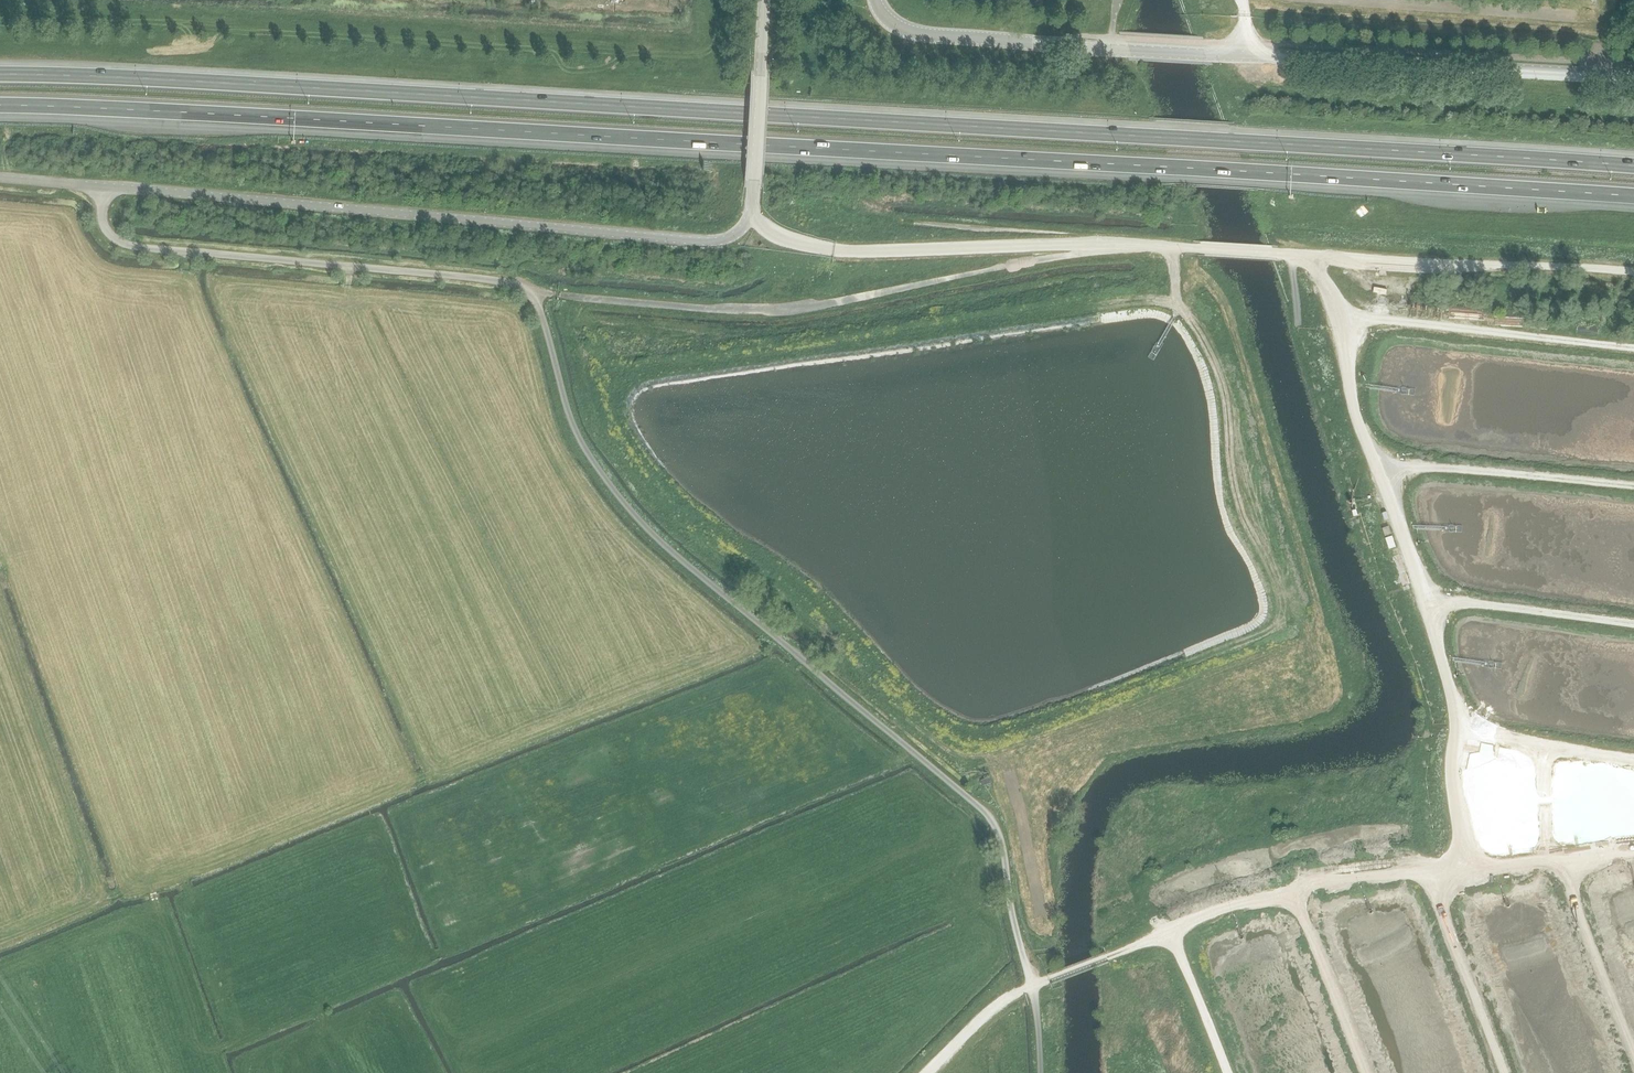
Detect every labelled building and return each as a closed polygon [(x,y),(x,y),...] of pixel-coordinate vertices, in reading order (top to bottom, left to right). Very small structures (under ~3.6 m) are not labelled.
[(982,786),(990,782),(988,777),(979,780),(982,786)]
